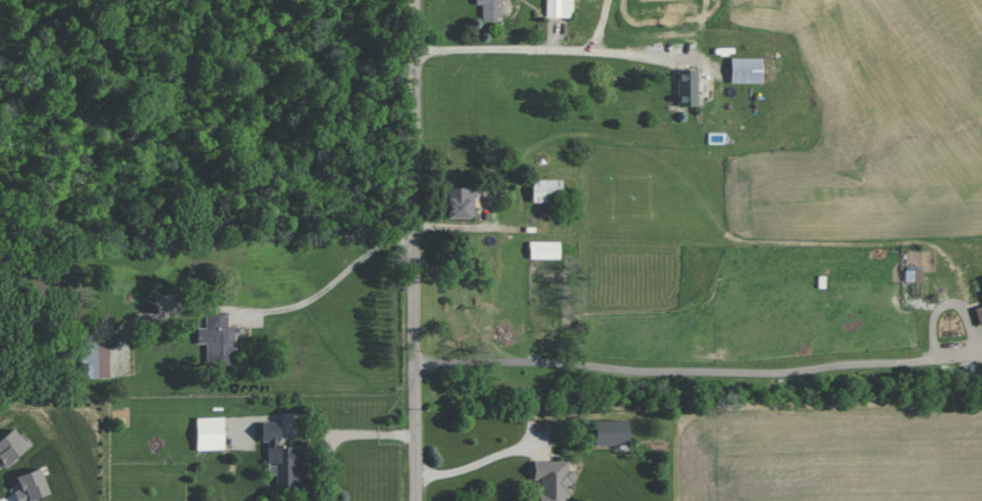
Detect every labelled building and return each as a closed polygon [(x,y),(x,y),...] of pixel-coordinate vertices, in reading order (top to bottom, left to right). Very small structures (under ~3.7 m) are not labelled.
[(482,21),(502,21),(502,0),(476,0),(476,4),(482,4),(482,21)] [(573,17),(573,0),(547,0),(546,16),(573,17)] [(731,82),(761,83),(762,58),(731,57),(731,82)] [(698,69),(677,69),(677,106),(697,106),(698,69)] [(448,217),(474,218),(475,188),(448,187),(448,217)] [(560,241),(530,242),(530,259),(560,258),(560,241)] [(198,327),(198,343),(206,343),(207,364),(237,364),(236,327),(229,327),(229,314),(206,314),(206,327),(198,327)] [(82,378),(109,377),(108,337),(81,337),(82,378)] [(197,450),(224,449),(224,417),(197,417),(197,450)] [(629,445),(628,420),(595,420),(595,445),(629,445)] [(280,446),(280,422),(262,422),(262,442),(268,442),(268,464),(276,464),(276,491),(301,491),(302,446),(280,446)] [(533,480),(539,480),(539,500),(571,500),(572,470),(569,470),(569,461),(534,461),(533,480)] [(36,498),(48,494),(40,468),(14,476),(19,490),(15,491),(18,500),(37,500),(36,498)]
